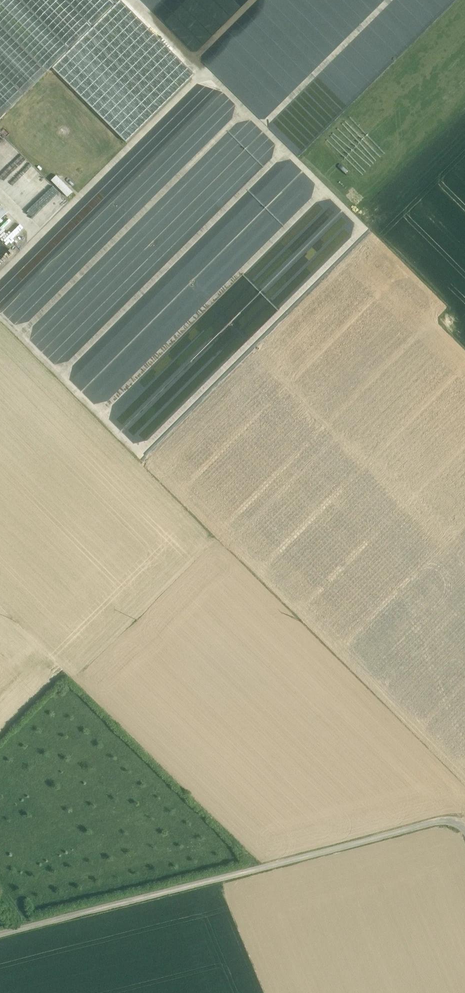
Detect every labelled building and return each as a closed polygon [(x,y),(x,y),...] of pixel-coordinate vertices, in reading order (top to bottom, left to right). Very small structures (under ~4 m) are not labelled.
[(52,67),(126,142),(195,74),(121,0),(117,4),(112,0),(0,0),(0,119),(52,67)] [(38,169),(18,150),(0,169),(0,178),(15,192),(38,169)] [(328,179),(335,171),(324,161),(317,169),(328,179)] [(294,180),(304,190),(307,187),(311,191),(315,188),(301,173),(294,180)] [(68,197),(74,191),(58,174),(52,179),(68,197)] [(0,206),(0,220),(9,211),(2,204),(0,206)]
